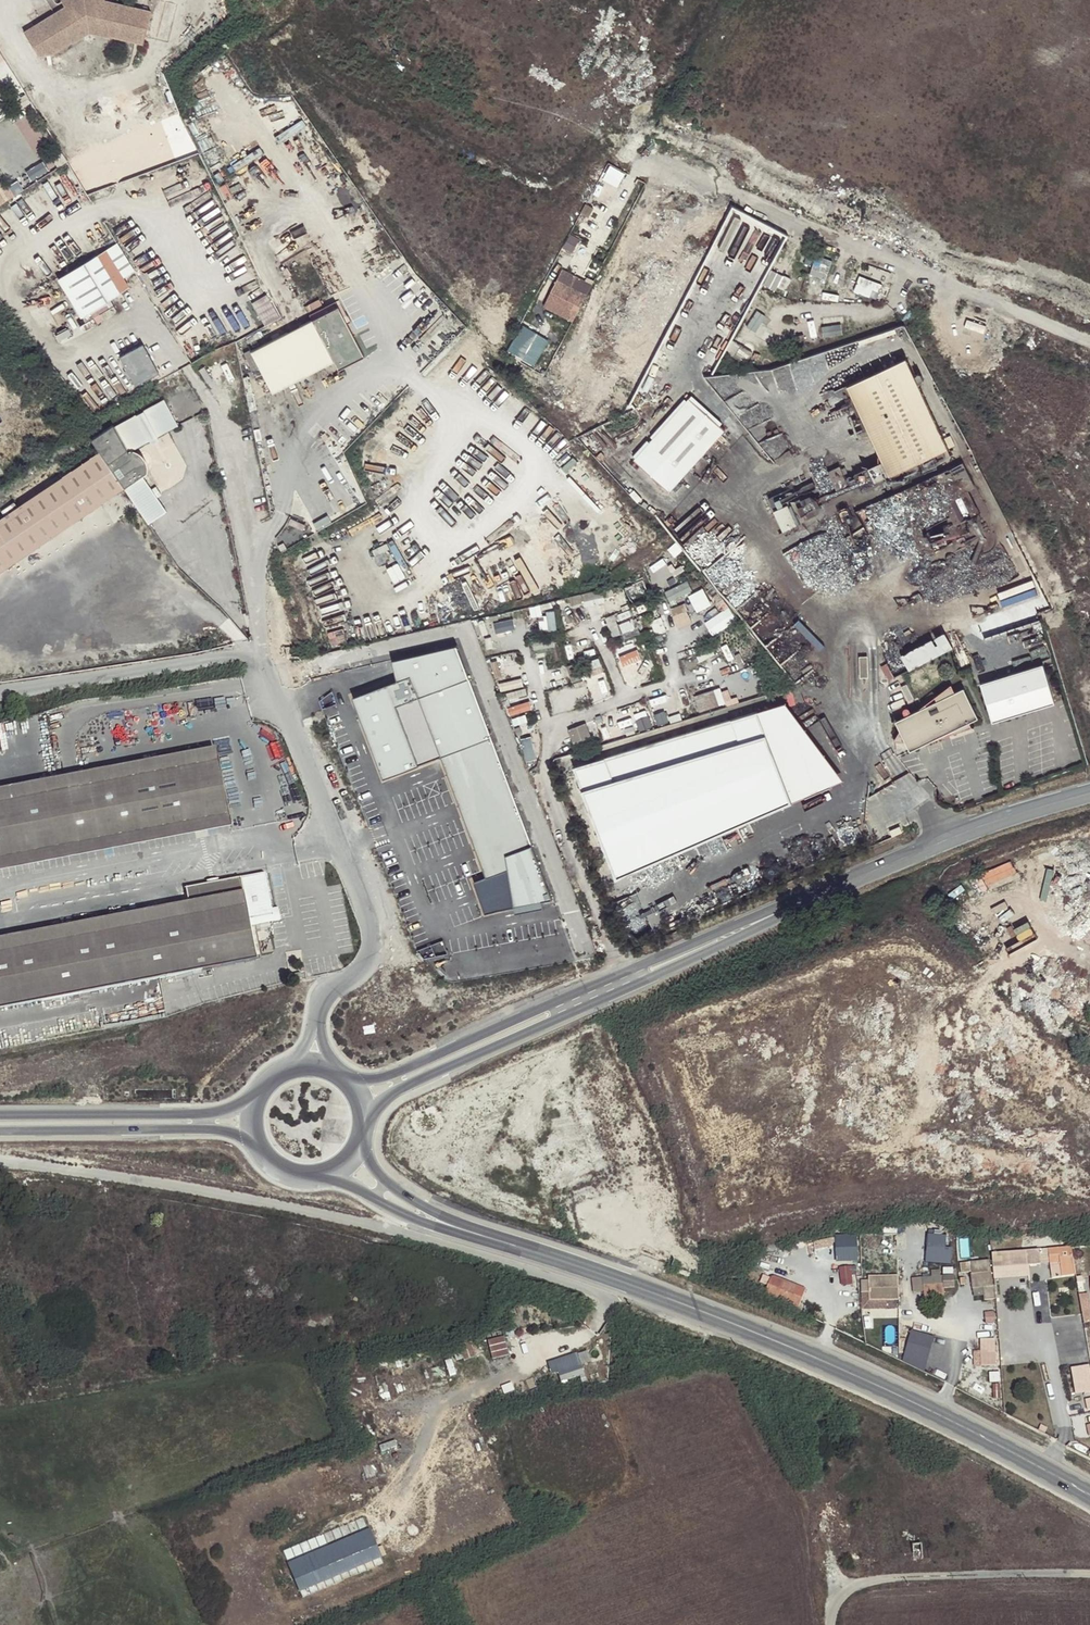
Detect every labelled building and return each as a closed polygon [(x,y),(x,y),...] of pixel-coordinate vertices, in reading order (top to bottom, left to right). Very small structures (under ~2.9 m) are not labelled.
[(53,4),(58,12),(50,15),(22,34),(37,57),(51,56),(87,34),(142,45),(149,13),(115,5),(107,5),(108,0),(60,0),(57,1),(55,3),(53,4)] [(58,12),(53,4),(46,8),(50,15),(58,12)] [(4,180),(0,183),(0,205),(14,196),(4,180)] [(110,298),(129,286),(106,249),(87,261),(110,298)] [(561,267),(542,305),(571,320),(591,282),(561,267)] [(876,298),(881,283),(859,275),(854,290),(876,298)] [(78,324),(98,312),(92,302),(72,313),(78,324)] [(338,306),(250,351),(270,389),(332,358),(338,369),(364,355),(338,306)] [(509,351),(535,365),(549,337),(522,324),(509,351)] [(133,379),(156,366),(143,343),(120,356),(133,379)] [(908,354),(849,381),(892,473),(950,446),(908,354)] [(633,456),(671,490),(727,429),(690,395),(633,456)] [(112,427),(91,440),(98,455),(121,491),(147,525),(162,515),(153,500),(149,493),(140,478),(126,454),(131,452),(149,442),(156,439),(177,427),(166,407),(169,405),(166,400),(113,429),(112,427)] [(126,454),(140,478),(145,475),(145,470),(144,466),(142,461),(139,457),(136,454),(131,452),(126,454)] [(0,519),(0,571),(121,491),(98,455),(0,519)] [(950,468),(958,490),(970,486),(963,464),(950,468)] [(149,493),(153,500),(157,497),(153,490),(149,493)] [(786,502),(769,509),(778,530),(794,522),(786,502)] [(689,594),(697,610),(711,603),(703,587),(689,594)] [(901,658),(909,672),(952,648),(944,634),(901,658)] [(457,645),(391,660),(398,680),(354,697),(384,778),(442,757),(487,877),(475,882),(485,911),(497,907),(553,899),(457,645)] [(868,678),(867,657),(859,658),(860,678),(868,678)] [(1044,660),(980,679),(992,718),(1056,699),(1044,660)] [(953,683),(917,710),(957,691),(953,683)] [(699,711),(725,702),(719,686),(693,695),(699,711)] [(979,717),(965,687),(957,691),(917,710),(896,720),(901,729),(894,739),(906,741),(911,750),(933,740),(942,735),(938,725),(948,721),(952,730),(970,722),(979,717)] [(606,756),(573,768),(614,886),(791,808),(843,784),(785,707),(606,756)] [(938,725),(942,735),(952,730),(948,721),(938,725)] [(942,735),(933,740),(973,726),(970,722),(952,730),(942,735)] [(568,733),(576,752),(594,745),(586,726),(568,733)] [(217,759),(88,785),(61,790),(10,800),(0,802),(0,860),(229,815),(217,759)] [(900,828),(889,832),(891,838),(902,834),(900,828)] [(188,902),(190,915),(0,951),(0,1008),(159,978),(256,959),(240,878),(186,888),(188,902)] [(188,902),(0,938),(0,951),(190,915),(188,902)] [(857,1260),(857,1233),(836,1233),(836,1261),(857,1260)] [(946,1246),(946,1233),(926,1233),(926,1263),(951,1263),(951,1246),(946,1246)] [(1073,1264),(1071,1246),(1047,1248),(1049,1263),(1059,1262),(1062,1276),(1074,1273),(1074,1271),(1073,1264)] [(1038,1249),(991,1253),(993,1267),(1010,1266),(1040,1263),(1038,1249)] [(989,1263),(971,1265),(973,1288),(992,1286),(989,1263)] [(839,1266),(841,1283),(853,1283),(852,1265),(839,1266)] [(931,1276),(927,1277),(922,1277),(923,1291),(923,1295),(944,1293),(942,1275),(940,1275),(940,1270),(930,1270),(931,1276)] [(923,1291),(922,1277),(911,1278),(912,1292),(923,1291)] [(799,1306),(805,1292),(772,1278),(766,1292),(799,1306)] [(899,1280),(870,1281),(870,1285),(862,1285),(863,1310),(888,1309),(888,1299),(899,1299),(899,1280)] [(1085,1295),(1079,1296),(1082,1312),(1088,1311),(1085,1295)] [(924,1368),(935,1336),(911,1328),(900,1361),(924,1368)] [(979,1365),(996,1364),(994,1337),(977,1338),(979,1365)] [(559,1381),(585,1375),(582,1363),(590,1361),(587,1350),(547,1359),(550,1373),(557,1371),(559,1381)] [(1070,1366),(1073,1393),(1089,1391),(1089,1368),(1089,1364),(1070,1366)] [(329,1576),(381,1558),(371,1529),(286,1558),(300,1596),(332,1585),(329,1576)]
